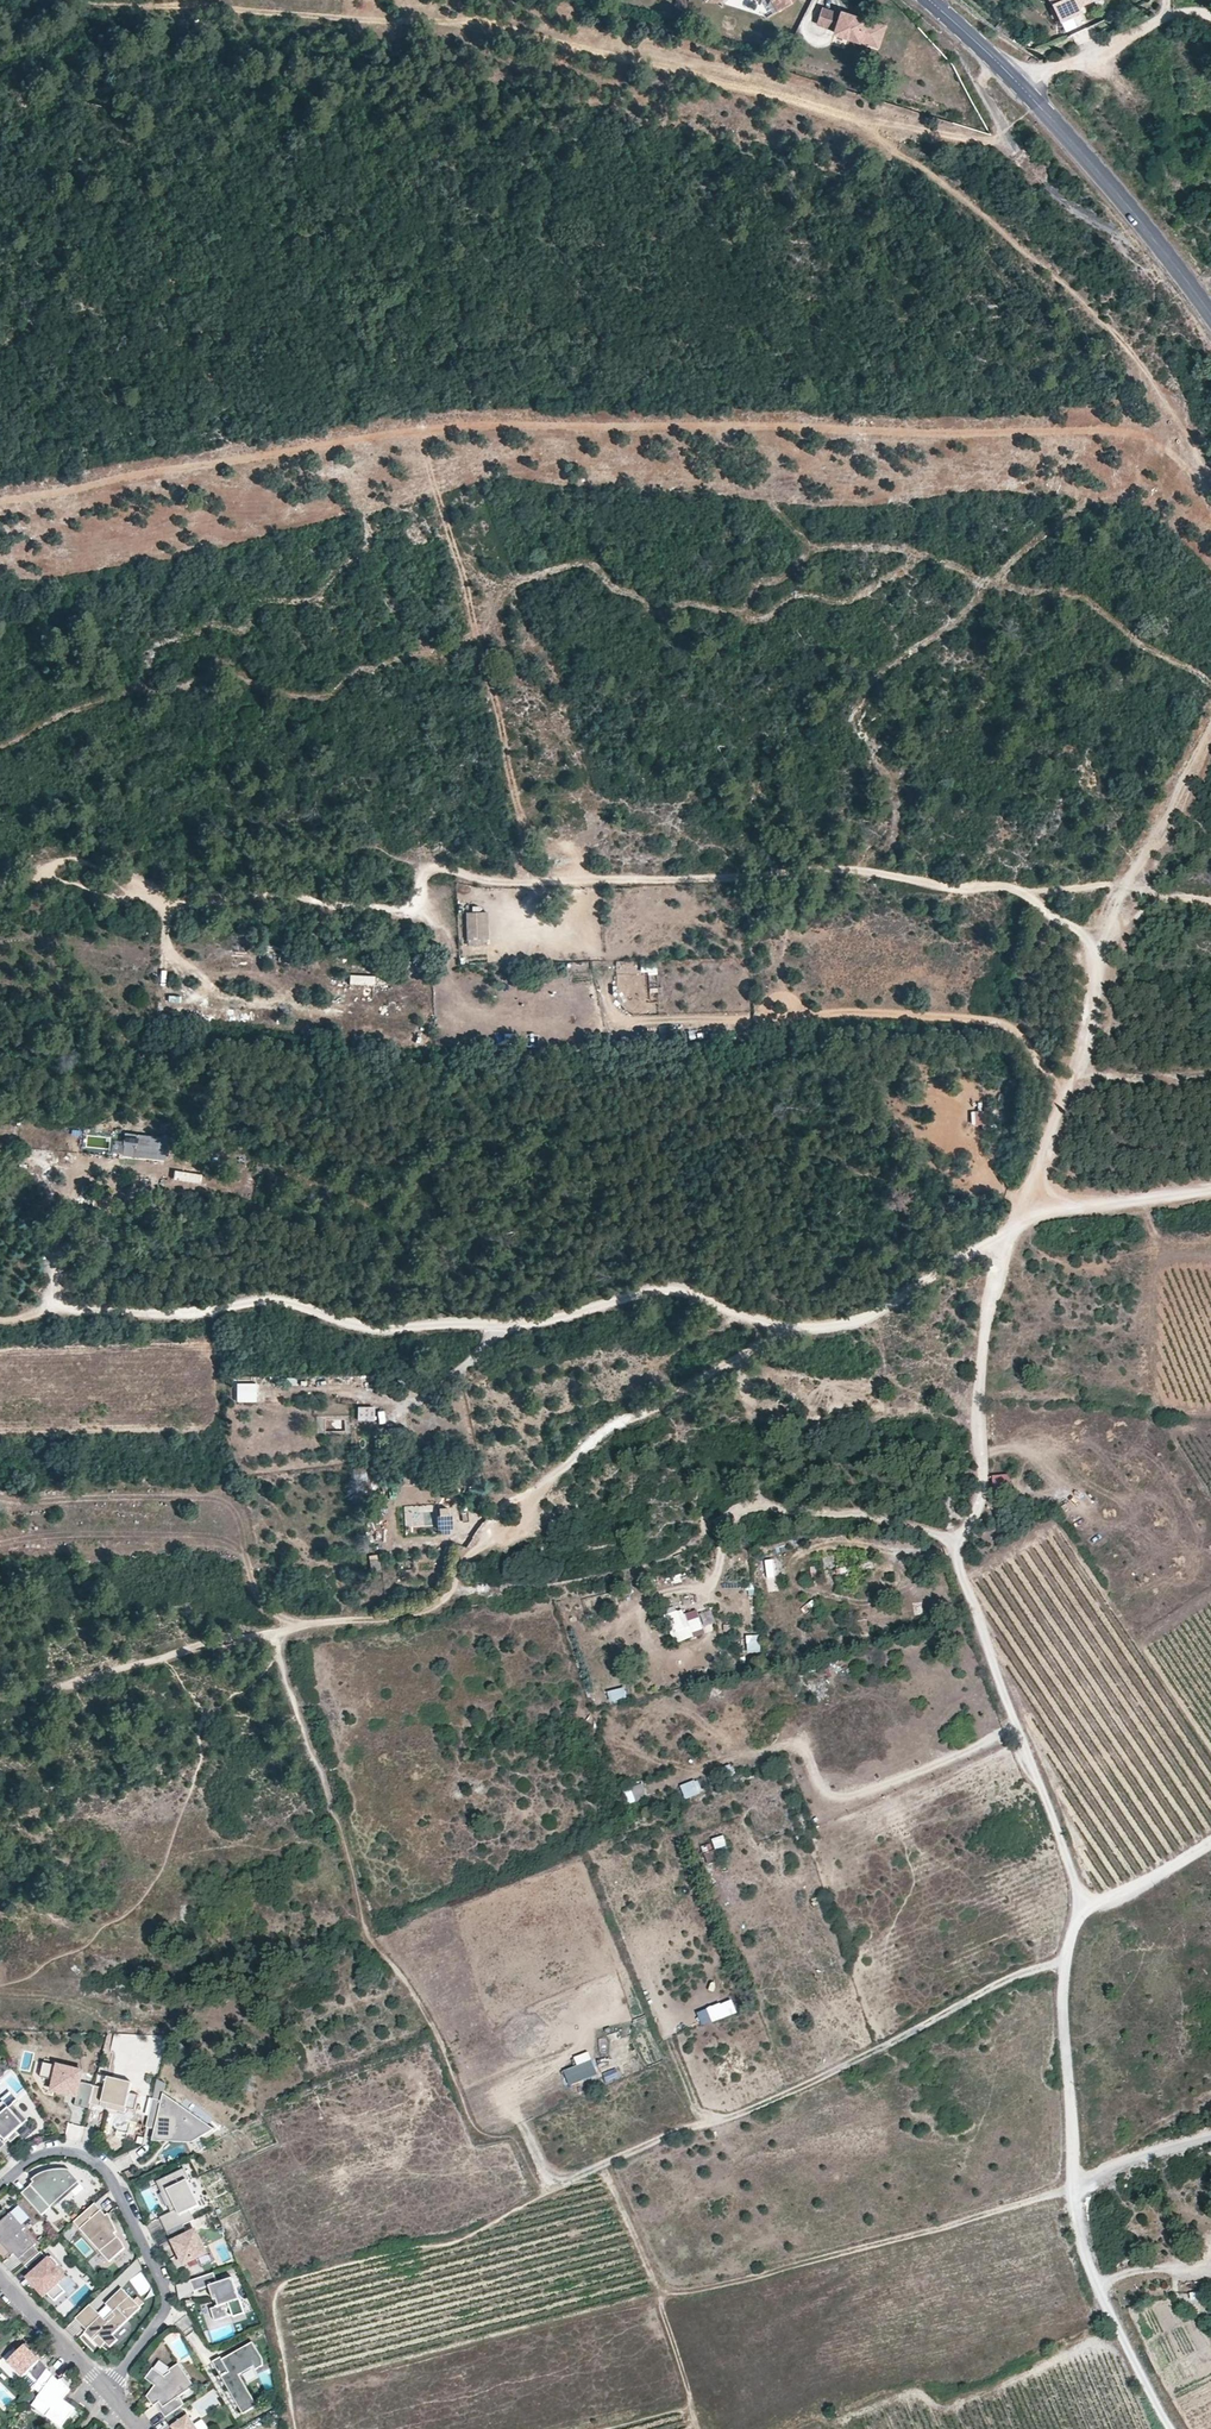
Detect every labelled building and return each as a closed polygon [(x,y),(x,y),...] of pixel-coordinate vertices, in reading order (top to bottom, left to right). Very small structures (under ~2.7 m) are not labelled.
[(769,1),(776,14),(790,5),(795,0),(769,0),(769,1)] [(1091,0),(1051,0),(1061,23),(1083,13),(1079,6),(1091,0)] [(776,14),(769,1),(768,8),(772,16),(776,14)] [(828,29),(833,13),(822,9),(816,25),(828,29)] [(874,48),(882,25),(861,18),(852,16),(842,12),(840,16),(835,32),(834,35),(874,48)] [(835,32),(840,16),(833,13),(828,29),(835,32)] [(879,50),(887,27),(882,25),(874,48),(879,50)] [(486,910),(465,910),(465,937),(467,937),(467,944),(481,943),(481,936),(486,936),(486,910)] [(640,960),(640,971),(655,971),(655,960),(640,960)] [(348,983),(374,983),(374,973),(348,972),(348,983)] [(347,988),(347,977),(331,977),(331,988),(347,988)] [(336,1025),(347,1026),(349,1015),(338,1014),(336,1025)] [(970,1110),(971,1123),(986,1122),(985,1109),(970,1110)] [(115,1128),(112,1152),(164,1158),(167,1134),(115,1128)] [(797,1391),(799,1372),(785,1370),(782,1390),(797,1391)] [(408,1374),(397,1374),(397,1385),(408,1385),(408,1374)] [(340,1397),(352,1397),(352,1388),(340,1388),(340,1397)] [(373,1404),(356,1404),(356,1419),(373,1419),(373,1404)] [(343,1428),(342,1419),(330,1419),(331,1429),(343,1428)] [(991,1472),(992,1485),(1011,1483),(1010,1471),(991,1472)] [(472,1474),(457,1475),(459,1483),(471,1484),(472,1474)] [(481,1497),(474,1498),(477,1510),(483,1509),(481,1497)] [(435,1509),(411,1511),(412,1527),(437,1526),(435,1509)] [(368,1553),(370,1567),(379,1565),(376,1552),(368,1553)] [(904,1557),(882,1563),(886,1578),(909,1573),(904,1557)] [(873,1559),(859,1563),(862,1573),(876,1569),(873,1559)] [(378,1594),(369,1596),(370,1605),(378,1604),(380,1600),(378,1594)] [(675,1601),(680,1614),(689,1611),(685,1599),(675,1601)] [(683,1619),(680,1614),(664,1620),(668,1627),(683,1619)] [(746,1633),(747,1652),(761,1651),(760,1632),(746,1633)] [(610,1700),(627,1696),(624,1685),(607,1689),(610,1700)] [(681,1781),(683,1796),(702,1794),(700,1779),(681,1781)] [(641,1781),(631,1785),(635,1796),(646,1792),(641,1781)] [(630,1786),(622,1789),(628,1803),(635,1800),(630,1786)] [(723,1833),(711,1837),(715,1848),(727,1844),(723,1833)] [(704,1852),(706,1861),(719,1858),(717,1849),(704,1852)] [(724,1857),(707,1863),(711,1876),(728,1870),(724,1857)] [(226,2011),(208,2012),(208,2029),(226,2028),(226,2011)] [(573,2055),(576,2064),(563,2068),(568,2085),(597,2076),(588,2050),(573,2055)] [(41,2059),(40,2075),(50,2076),(52,2060),(41,2059)] [(618,2067),(603,2073),(607,2082),(622,2077),(618,2067)] [(92,2106),(96,2086),(88,2085),(91,2074),(65,2068),(58,2099),(92,2106)] [(130,2094),(133,2084),(107,2078),(105,2089),(96,2086),(92,2106),(101,2107),(102,2103),(108,2105),(107,2109),(107,2110),(126,2114),(127,2109),(130,2094)] [(215,2127),(164,2092),(162,2099),(154,2096),(147,2126),(156,2127),(155,2132),(204,2134),(215,2127)] [(135,2111),(139,2096),(130,2094),(127,2109),(135,2111)] [(14,2103),(9,2107),(4,2101),(0,2104),(0,2149),(6,2143),(1,2138),(7,2132),(9,2135),(10,2140),(12,2142),(21,2134),(17,2130),(29,2119),(14,2103)] [(10,2140),(9,2135),(7,2132),(1,2138),(6,2143),(10,2140)] [(193,2141),(204,2134),(155,2132),(153,2139),(193,2141)] [(201,2205),(189,2180),(191,2179),(186,2167),(163,2179),(177,2209),(172,2211),(160,2217),(168,2232),(185,2224),(196,2219),(191,2210),(201,2205)] [(42,2215),(80,2181),(70,2169),(67,2169),(65,2169),(60,2168),(54,2169),(48,2170),(42,2172),(37,2175),(34,2177),(33,2179),(35,2182),(22,2193),(42,2215)] [(177,2209),(163,2179),(157,2181),(172,2211),(177,2209)] [(117,2231),(109,2213),(107,2215),(96,2203),(74,2222),(108,2259),(124,2245),(120,2238),(120,2239),(115,2233),(117,2231)] [(30,2217),(19,2205),(11,2212),(22,2224),(30,2217)] [(11,2212),(0,2222),(0,2239),(1,2238),(4,2242),(2,2243),(12,2255),(15,2253),(26,2265),(40,2252),(34,2246),(36,2244),(23,2230),(25,2227),(22,2224),(11,2212)] [(208,2252),(198,2230),(190,2234),(185,2224),(168,2232),(173,2242),(174,2242),(185,2264),(207,2253),(208,2252)] [(5,2259),(11,2253),(0,2241),(0,2254),(5,2259)] [(66,2277),(56,2266),(59,2264),(52,2256),(48,2259),(41,2251),(40,2252),(26,2265),(37,2277),(34,2279),(55,2301),(65,2291),(59,2284),(66,2277)] [(115,2276),(120,2285),(144,2270),(138,2261),(115,2276)] [(239,2293),(233,2277),(218,2282),(215,2272),(191,2280),(194,2291),(210,2286),(213,2286),(217,2297),(214,2299),(217,2306),(211,2308),(215,2320),(229,2316),(227,2309),(231,2307),(234,2318),(246,2314),(241,2300),(235,2302),(233,2295),(239,2293)] [(113,2334),(141,2307),(122,2287),(105,2303),(113,2311),(105,2319),(90,2304),(78,2316),(85,2322),(83,2325),(87,2329),(85,2331),(93,2340),(99,2335),(105,2342),(110,2346),(118,2338),(113,2334)] [(241,2300),(239,2293),(233,2295),(235,2302),(241,2300)] [(85,2322),(78,2316),(76,2318),(83,2325),(85,2322)] [(101,2348),(105,2342),(99,2335),(93,2340),(101,2348)] [(261,2357),(251,2341),(227,2356),(229,2359),(224,2362),(220,2357),(212,2362),(244,2413),(258,2405),(239,2374),(253,2365),(255,2368),(263,2364),(261,2357)] [(49,2368),(37,2356),(39,2354),(28,2342),(9,2360),(24,2376),(29,2371),(39,2381),(48,2368),(49,2368)] [(180,2396),(195,2385),(179,2363),(170,2370),(171,2372),(165,2376),(158,2371),(151,2381),(156,2385),(148,2396),(154,2405),(157,2404),(160,2402),(164,2407),(161,2409),(166,2417),(181,2407),(185,2404),(180,2396)] [(151,2381),(158,2371),(154,2367),(146,2378),(151,2381)] [(71,2389),(61,2379),(59,2380),(58,2379),(57,2380),(53,2378),(55,2376),(48,2368),(39,2381),(34,2388),(41,2393),(38,2398),(52,2408),(46,2416),(62,2427),(76,2408),(64,2399),(71,2389)] [(189,2414),(187,2415),(181,2407),(166,2417),(175,2428),(199,2428),(189,2414)] [(158,2428),(170,2428),(172,2427),(164,2418),(155,2426),(158,2428)]
